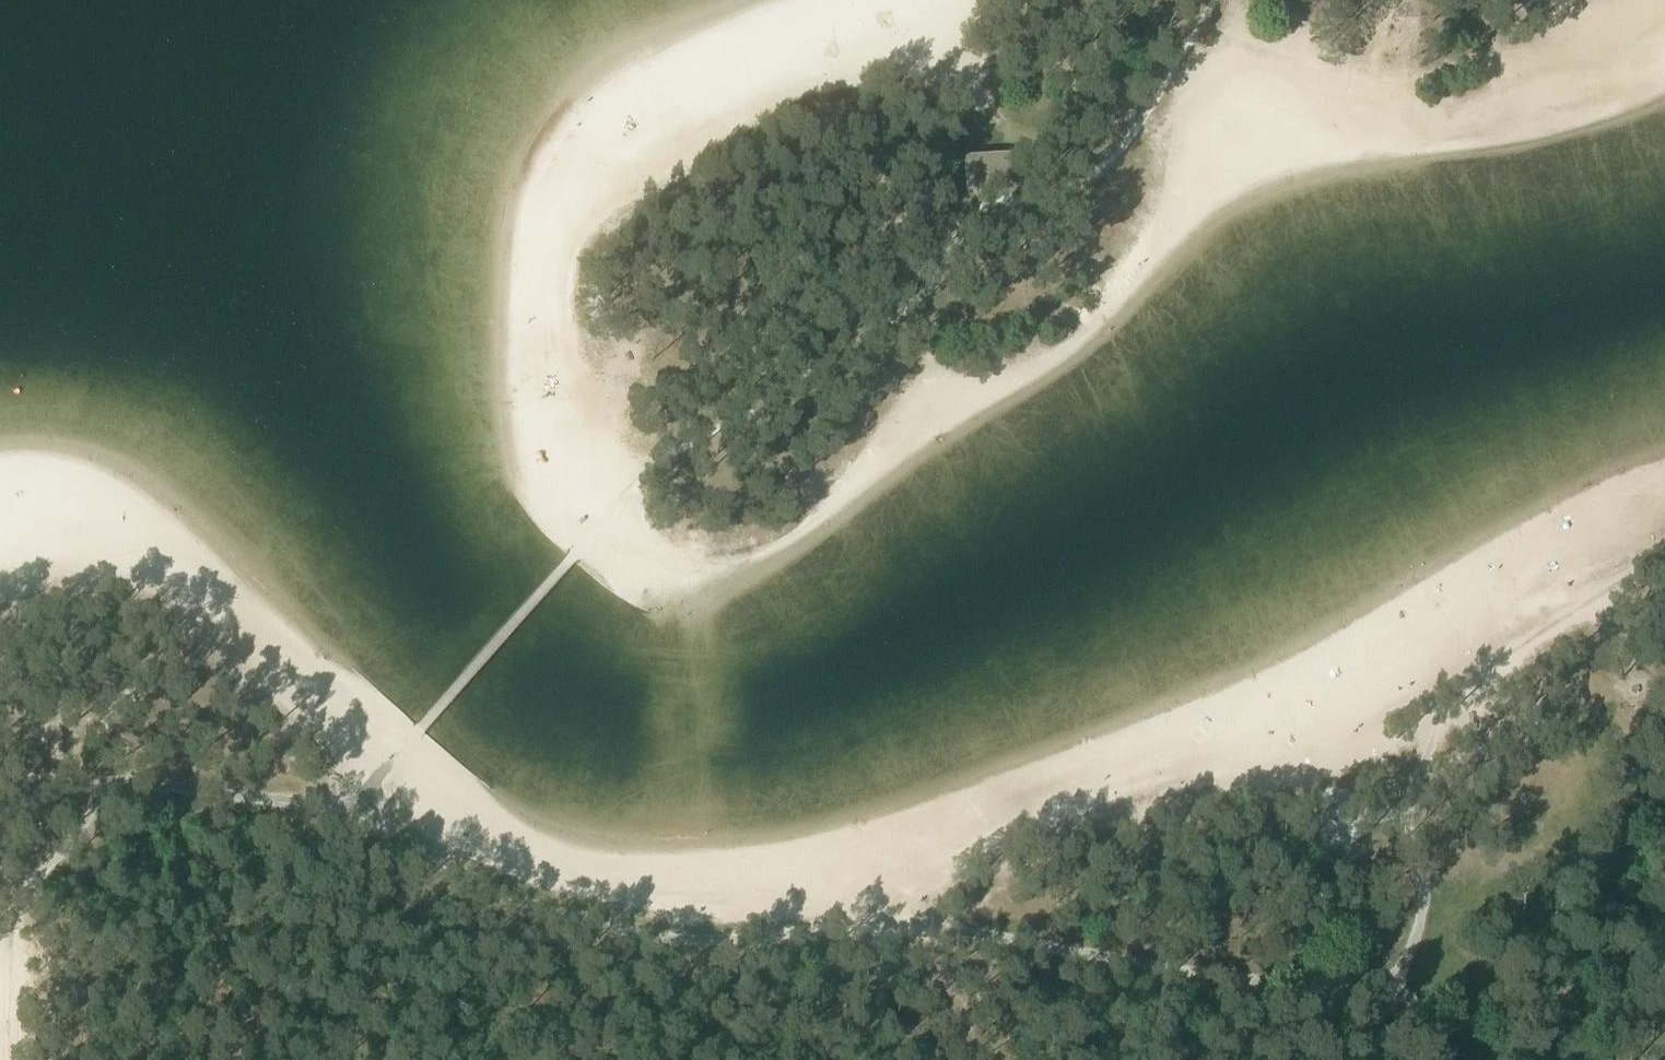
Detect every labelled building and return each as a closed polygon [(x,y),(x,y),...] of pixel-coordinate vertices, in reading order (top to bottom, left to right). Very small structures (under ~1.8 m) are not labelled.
[(1010,157),(964,160),(967,194),(1012,191),(1010,157)]
